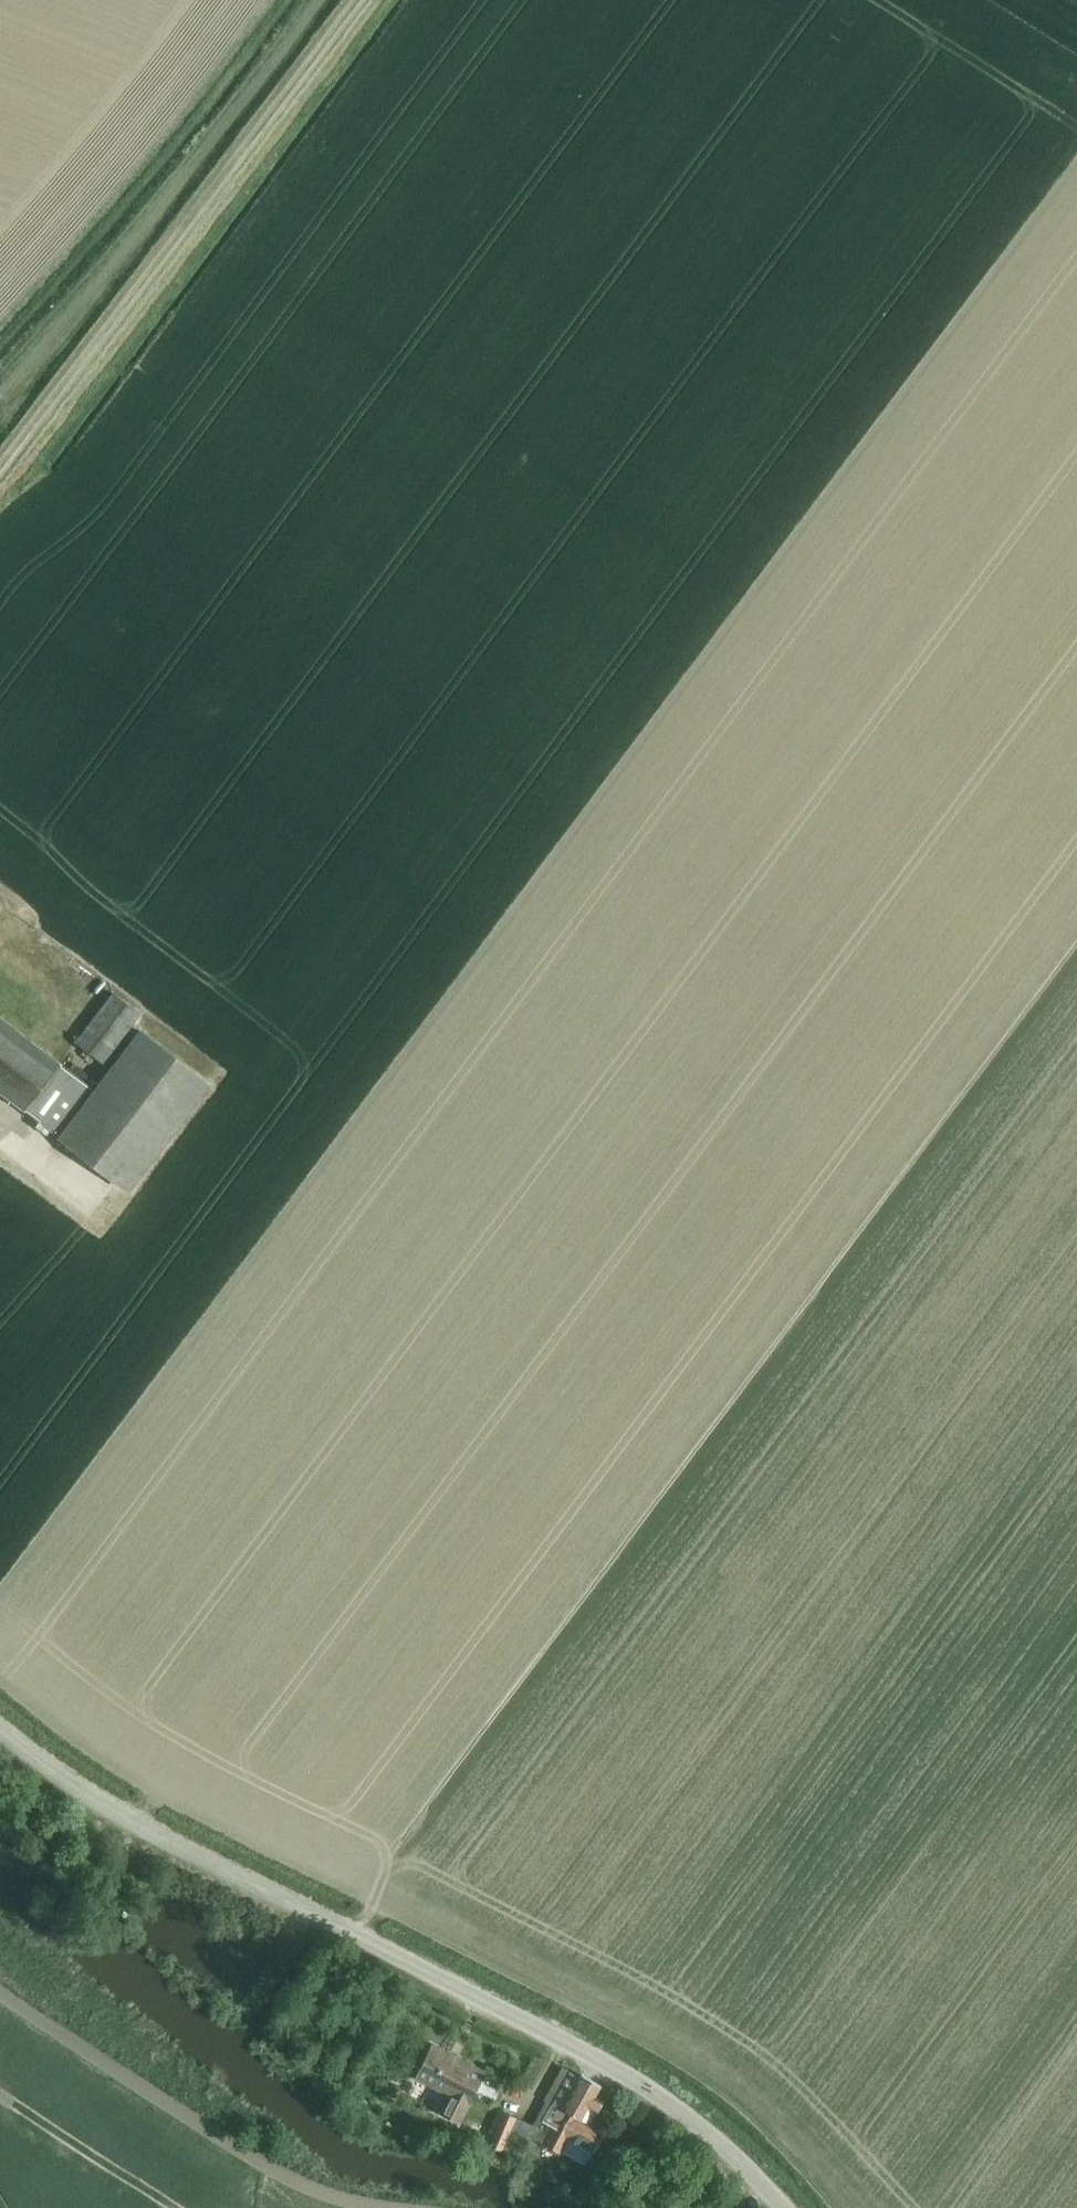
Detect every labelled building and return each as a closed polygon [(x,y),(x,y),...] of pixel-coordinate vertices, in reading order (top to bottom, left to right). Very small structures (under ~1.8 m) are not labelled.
[(141,1014),(113,993),(75,1043),(103,1064),(141,1014)] [(91,1086),(0,1018),(0,1094),(54,1134),(91,1086)] [(128,1191),(209,1084),(139,1030),(58,1137),(128,1191)] [(485,2072),(431,2044),(414,2076),(449,2094),(439,2113),(459,2123),(485,2072)] [(561,2110),(543,2143),(559,2152),(560,2150),(584,2163),(603,2128),(583,2117),(595,2095),(600,2085),(581,2075),(578,2079),(568,2074),(557,2093),(551,2104),(561,2110)] [(494,2133),(488,2144),(520,2159),(535,2127),(519,2120),(499,2111),(490,2132),(494,2133)]
